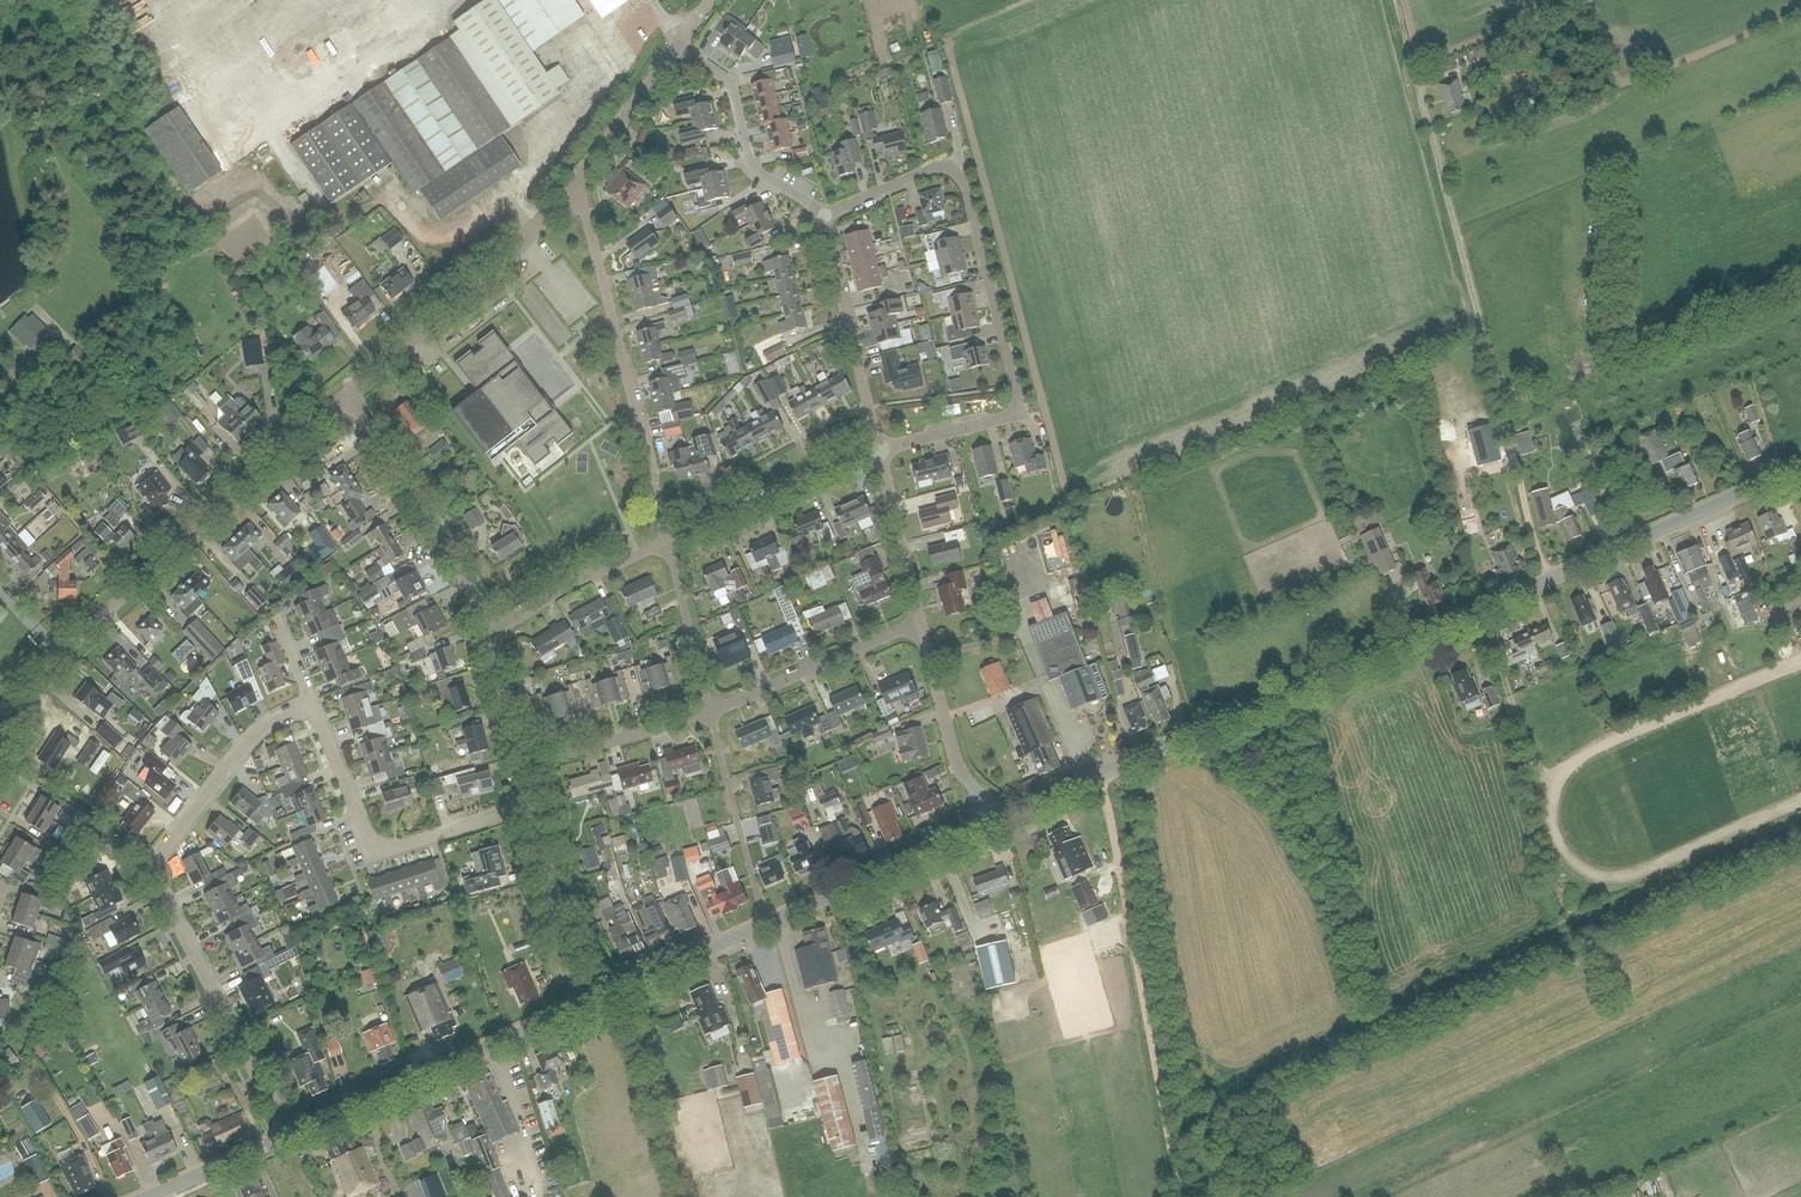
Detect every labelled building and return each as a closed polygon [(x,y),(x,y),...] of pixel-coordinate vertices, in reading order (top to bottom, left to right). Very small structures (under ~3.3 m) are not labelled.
[(432,212),(439,221),(522,167),(501,137),(512,131),(531,118),(561,97),(558,92),(570,83),(560,68),(547,76),(532,52),(584,17),(573,0),(490,0),(454,24),(458,30),(449,36),(451,40),(353,106),(292,147),(331,205),(392,164),(413,196),(403,203),(417,222),(432,212)] [(728,15),(725,19),(717,31),(727,38),(722,46),(731,52),(745,32),(748,28),(728,15)] [(795,28),(788,29),(789,38),(797,37),(795,28)] [(745,32),(731,52),(740,59),(746,51),(756,58),(765,46),(745,32)] [(792,40),(772,45),(775,59),(773,59),(775,67),(776,67),(797,62),(792,40)] [(1435,66),(1438,74),(1472,62),(1474,69),(1491,63),(1489,60),(1511,52),(1506,40),(1467,53),(1467,52),(1450,58),(1451,60),(1435,66)] [(939,50),(928,53),(931,63),(942,60),(939,50)] [(895,67),(886,69),(888,77),(896,75),(895,67)] [(784,70),(787,80),(794,78),(791,68),(784,70)] [(934,80),(940,104),(953,101),(947,76),(934,80)] [(1448,113),(1466,107),(1457,77),(1439,83),(1448,113)] [(608,99),(617,84),(608,79),(599,94),(608,99)] [(752,85),(755,99),(776,94),(773,80),(752,85)] [(822,89),(813,93),(816,100),(825,96),(822,89)] [(931,91),(920,92),(922,103),(933,102),(931,91)] [(758,112),(780,107),(776,94),(755,99),(758,112)] [(816,100),(815,100),(819,109),(830,104),(826,96),(825,96),(816,100)] [(714,102),(694,106),(692,98),(673,102),(677,117),(691,113),(693,120),(717,115),(714,102)] [(802,105),(793,107),(795,115),(804,113),(802,105)] [(862,114),(859,114),(863,131),(879,128),(875,111),(872,111),(871,106),(861,109),(862,114)] [(762,126),(766,125),(783,121),(780,107),(758,112),(762,126)] [(941,109),(922,113),(930,143),(940,141),(940,139),(948,137),(941,109)] [(720,128),(717,115),(693,120),(695,128),(680,131),(683,144),(702,140),(700,133),(720,128)] [(851,120),(854,136),(862,134),(859,119),(851,120)] [(766,125),(770,138),(791,133),(787,120),(783,121),(766,125)] [(796,122),(798,130),(808,129),(806,120),(796,122)] [(641,130),(637,142),(648,145),(651,133),(641,130)] [(903,132),(885,136),(884,136),(874,138),(877,152),(887,149),(889,157),(899,154),(899,157),(905,156),(905,153),(907,152),(903,132)] [(794,147),(791,133),(770,138),(773,152),(794,147)] [(856,172),(853,164),(861,162),(855,139),(841,143),(843,151),(833,153),(834,156),(833,158),(834,162),(836,164),(839,177),(856,172)] [(178,179),(211,156),(200,140),(167,162),(178,179)] [(696,147),(681,151),(683,159),(698,155),(696,147)] [(807,147),(792,150),(794,159),(809,156),(807,147)] [(685,172),(687,180),(688,185),(702,182),(704,189),(727,184),(724,170),(705,175),(704,167),(685,172)] [(630,209),(647,186),(624,169),(606,191),(630,209)] [(730,197),(727,184),(704,189),(706,197),(697,199),(700,212),(713,209),(712,201),(730,197)] [(920,195),(923,210),(916,212),(920,227),(928,225),(925,215),(945,210),(942,199),(944,199),(941,188),(931,191),(931,192),(920,195)] [(364,191),(359,195),(364,202),(369,198),(364,191)] [(750,225),(770,215),(767,209),(765,210),(762,202),(748,209),(745,203),(732,209),(738,221),(746,217),(750,225)] [(678,219),(670,207),(658,215),(666,227),(678,219)] [(773,221),(770,215),(750,225),(754,233),(746,237),(752,248),(764,242),(761,235),(775,229),(771,222),(773,221)] [(697,247),(680,223),(670,231),(687,255),(697,247)] [(904,227),(900,228),(903,239),(916,236),(913,225),(904,227)] [(381,238),(389,250),(404,240),(396,228),(381,238)] [(659,243),(650,229),(628,244),(637,258),(659,243)] [(845,236),(849,250),(872,244),(869,230),(845,236)] [(939,260),(962,254),(958,238),(942,242),(939,233),(925,236),(929,252),(937,250),(939,260)] [(698,241),(702,249),(710,245),(706,237),(698,241)] [(876,258),(872,244),(849,250),(852,264),(876,258)] [(752,253),(733,257),(735,267),(754,263),(752,253)] [(966,270),(962,254),(939,260),(942,270),(934,272),(937,287),(952,284),(950,275),(966,270)] [(775,270),(776,277),(793,273),(789,255),(764,261),(766,272),(775,270)] [(699,256),(693,264),(700,270),(706,262),(699,256)] [(856,278),(887,271),(886,265),(878,267),(876,258),(852,264),(856,278)] [(627,281),(631,296),(653,291),(652,285),(658,284),(654,267),(641,270),(643,277),(627,281)] [(392,302),(414,286),(403,271),(381,287),(392,302)] [(887,271),(856,278),(859,292),(883,287),(881,278),(889,276),(887,271)] [(798,291),(793,273),(776,277),(781,296),(798,291)] [(743,277),(739,278),(741,285),(748,284),(747,279),(743,277)] [(366,301),(375,295),(364,279),(349,290),(359,303),(342,316),(353,330),(354,330),(357,333),(366,324),(365,322),(376,314),(366,301)] [(919,282),(916,290),(923,293),(926,284),(919,282)] [(707,294),(716,296),(718,288),(709,286),(707,294)] [(950,306),(953,316),(976,310),(972,294),(955,298),(953,290),(934,295),(936,303),(941,302),(943,308),(950,306)] [(653,291),(631,296),(635,313),(658,307),(657,307),(663,305),(660,294),(654,296),(653,291)] [(802,310),(798,291),(781,296),(785,314),(802,310)] [(725,297),(728,309),(736,307),(733,296),(725,297)] [(672,302),(675,310),(689,305),(687,297),(672,302)] [(874,329),(897,323),(895,315),(904,313),(901,299),(880,304),(882,311),(870,314),(874,329)] [(692,305),(669,312),(672,321),(688,316),(689,318),(695,316),(692,305)] [(728,309),(731,321),(739,320),(736,307),(728,309)] [(924,307),(915,309),(917,317),(926,315),(924,307)] [(802,310),(785,314),(787,321),(779,323),(782,334),(807,328),(802,310)] [(976,310),(953,316),(955,326),(947,327),(949,333),(947,334),(949,343),(965,338),(963,330),(980,326),(976,310)] [(9,331),(25,347),(26,345),(31,350),(50,331),(33,314),(28,319),(25,315),(9,331)] [(310,363),(335,344),(327,333),(335,327),(325,314),(317,319),(324,329),(313,338),(307,331),(295,340),(300,347),(299,348),(310,363)] [(639,332),(643,348),(659,344),(657,332),(667,329),(665,322),(652,326),(653,329),(639,332)] [(897,323),(874,329),(877,344),(892,341),(894,348),(914,343),(910,329),(899,332),(897,323)] [(524,371),(493,332),(480,343),(484,349),(475,356),(470,350),(456,362),(479,392),(453,413),(485,454),(511,434),(535,465),(550,453),(543,445),(553,437),(559,444),(573,433),(544,397),(540,400),(520,375),(524,371)] [(937,339),(921,341),(922,351),(930,350),(931,358),(940,357),(937,339)] [(254,364),(263,362),(260,340),(244,342),(246,358),(253,357),(254,364)] [(816,342),(810,346),(813,352),(817,360),(818,359),(813,351),(819,348),(816,342)] [(198,343),(190,347),(195,358),(205,354),(202,347),(200,348),(198,343)] [(659,344),(643,348),(646,364),(661,360),(661,363),(674,361),(673,354),(662,356),(659,344)] [(783,344),(763,353),(767,360),(786,351),(783,344)] [(990,364),(985,347),(970,351),(968,344),(950,349),(953,362),(965,359),(967,370),(990,364)] [(814,362),(817,360),(813,352),(810,346),(804,350),(807,355),(809,354),(814,362)] [(75,347),(71,352),(83,364),(88,359),(75,347)] [(679,353),(682,365),(698,361),(695,348),(679,353)] [(97,355),(90,349),(85,354),(91,361),(97,355)] [(881,353),(884,363),(886,373),(885,374),(887,384),(895,382),(897,390),(911,386),(915,388),(923,386),(918,368),(915,366),(900,370),(895,349),(881,353)] [(738,350),(726,354),(733,376),(745,372),(738,350)] [(782,359),(785,365),(792,362),(789,356),(782,359)] [(778,368),(785,365),(782,359),(776,363),(778,368)] [(684,365),(682,365),(662,370),(665,379),(651,383),(655,398),(672,394),(682,391),(679,380),(688,378),(684,365)] [(829,381),(830,380),(825,372),(817,376),(822,385),(816,388),(826,405),(839,398),(829,381)] [(1417,372),(1410,375),(1413,385),(1421,383),(1417,372)] [(829,381),(839,398),(852,391),(842,373),(830,380),(829,381)] [(960,375),(947,378),(951,390),(961,388),(962,390),(969,388),(968,385),(963,386),(960,375)] [(784,391),(777,378),(770,383),(776,395),(784,391)] [(1390,382),(1392,388),(1403,385),(1401,378),(1390,382)] [(766,405),(778,399),(767,379),(755,385),(766,405)] [(184,392),(201,410),(207,404),(196,392),(200,389),(194,382),(184,392)] [(738,393),(744,388),(739,384),(734,389),(738,393)] [(816,388),(808,392),(805,386),(799,389),(803,395),(802,396),(812,413),(826,405),(816,388)] [(791,391),(796,399),(789,403),(799,420),(812,413),(802,396),(803,395),(799,389),(798,387),(791,391)] [(219,390),(212,396),(218,403),(225,398),(219,390)] [(659,414),(673,411),(676,421),(694,417),(691,402),(684,403),(684,399),(674,402),(672,395),(672,394),(655,398),(659,414)] [(249,433),(250,434),(263,422),(249,407),(248,407),(242,401),(237,401),(234,404),(228,397),(222,403),(228,410),(229,411),(236,419),(249,433)] [(425,428),(421,423),(423,421),(407,400),(395,409),(411,431),(412,431),(416,435),(425,428)] [(723,400),(717,406),(722,411),(728,405),(723,400)] [(172,402),(160,411),(171,424),(182,415),(172,402)] [(223,415),(228,410),(222,403),(216,408),(223,415)] [(1745,408),(1752,424),(1761,420),(1754,405),(1745,408)] [(722,411),(717,406),(712,411),(716,416),(722,411)] [(774,411),(767,415),(763,409),(758,412),(757,411),(770,436),(784,428),(774,411)] [(229,411),(224,415),(216,423),(223,430),(225,429),(238,443),(249,433),(236,419),(229,411)] [(757,443),(770,436),(757,411),(751,414),(755,422),(748,426),(757,443)] [(757,443),(748,426),(742,429),(736,418),(728,422),(730,427),(744,451),(757,443)] [(123,445),(146,432),(138,419),(115,431),(123,445)] [(683,434),(680,421),(664,424),(666,437),(683,434)] [(1469,428),(1479,465),(1502,459),(1492,422),(1469,428)] [(1581,426),(1564,429),(1567,448),(1585,444),(1581,426)] [(725,430),(729,436),(721,441),(730,458),(744,451),(730,427),(725,430)] [(1637,438),(1649,467),(1670,458),(1658,429),(1637,438)] [(1524,454),(1538,451),(1532,430),(1518,434),(1524,454)] [(1751,431),(1740,436),(1743,444),(1740,446),(1743,453),(1745,452),(1749,461),(1761,456),(1757,446),(1760,445),(1757,438),(1754,439),(1751,431)] [(688,449),(694,476),(710,472),(707,458),(709,457),(717,455),(711,434),(697,438),(699,446),(688,449)] [(451,449),(443,439),(428,451),(436,461),(451,449)] [(1009,444),(1012,455),(1013,455),(1017,469),(1026,466),(1028,474),(1047,470),(1044,455),(1035,457),(1031,439),(1009,444)] [(208,473),(200,465),(197,461),(202,457),(200,455),(203,453),(193,442),(184,450),(182,448),(172,457),(176,462),(176,463),(197,484),(198,484),(199,485),(201,485),(208,479),(208,477),(206,475),(208,473)] [(980,479),(998,474),(992,446),(973,451),(980,479)] [(678,480),(694,476),(688,449),(669,453),(672,466),(675,466),(678,480)] [(463,464),(459,457),(451,461),(456,468),(463,464)] [(949,457),(938,460),(937,457),(928,460),(928,463),(912,466),(917,483),(932,479),(933,482),(954,477),(949,457)] [(76,463),(72,458),(65,462),(69,467),(76,463)] [(18,460),(13,464),(19,470),(24,466),(18,460)] [(1669,472),(1675,469),(1678,477),(1682,476),(1687,488),(1697,483),(1689,463),(1683,465),(1682,461),(1673,464),(1671,460),(1665,462),(1669,472)] [(339,491),(354,481),(343,465),(328,474),(339,491)] [(164,497),(172,491),(156,471),(135,488),(144,499),(146,497),(150,503),(148,505),(156,515),(170,504),(164,497)] [(523,481),(522,482),(526,487),(527,486),(533,481),(530,476),(523,481)] [(955,478),(957,485),(965,483),(964,476),(955,478)] [(11,494),(22,484),(16,477),(6,487),(11,494)] [(34,477),(29,482),(35,490),(41,485),(34,477)] [(996,482),(1001,502),(1014,499),(1009,479),(996,482)] [(358,500),(364,496),(354,481),(339,491),(348,506),(344,509),(353,524),(366,515),(361,507),(362,507),(358,500)] [(314,512),(319,508),(315,500),(321,496),(324,500),(322,497),(331,491),(326,482),(304,496),(314,512)] [(48,493),(44,488),(25,504),(30,511),(46,498),(44,496),(48,493)] [(1574,516),(1571,517),(1566,506),(1554,511),(1548,489),(1532,493),(1542,527),(1561,522),(1569,540),(1582,534),(1574,516)] [(1575,506),(1576,508),(1585,504),(1595,499),(1591,489),(1571,498),(1575,506)] [(281,518),(295,505),(282,492),(268,505),(281,518)] [(924,530),(952,523),(949,511),(959,508),(955,494),(936,499),(938,507),(919,512),(924,530)] [(326,504),(324,500),(321,496),(315,500),(319,508),(326,504)] [(129,506),(119,497),(107,510),(110,513),(105,518),(114,528),(120,521),(117,518),(129,506)] [(864,497),(850,503),(858,522),(870,517),(874,525),(882,522),(876,507),(869,509),(864,497)] [(494,505),(501,509),(504,505),(497,500),(494,505)] [(61,509),(55,502),(43,513),(49,519),(61,509)] [(858,522),(850,503),(836,509),(841,522),(835,525),(841,540),(849,536),(846,527),(858,522)] [(1005,508),(1010,529),(1020,526),(1015,505),(1005,508)] [(476,507),(462,516),(471,530),(485,522),(476,507)] [(1467,534),(1482,530),(1477,510),(1463,514),(1467,534)] [(1769,540),(1777,536),(1780,542),(1789,538),(1786,532),(1787,531),(1780,517),(1778,518),(1775,510),(1759,518),(1769,540)] [(8,520),(0,511),(0,528),(8,520)] [(803,537),(811,534),(820,530),(825,542),(835,537),(829,522),(822,525),(817,512),(794,522),(798,530),(790,534),(797,548),(806,544),(803,537)] [(0,528),(0,549),(2,550),(12,541),(18,536),(9,526),(12,524),(8,520),(0,528)] [(112,539),(123,549),(136,536),(124,525),(116,534),(103,523),(95,532),(108,544),(112,539)] [(236,536),(248,549),(262,536),(250,523),(236,536)] [(1730,554),(1719,559),(1729,581),(1730,580),(1732,584),(1752,575),(1744,556),(1734,561),(1732,556),(1751,548),(1755,557),(1762,554),(1748,523),(1735,529),(1732,528),(1727,530),(1726,532),(1725,533),(1729,542),(1725,544),(1730,554)] [(375,538),(381,547),(392,540),(383,524),(366,534),(366,533),(370,541),(375,538)] [(507,555),(521,546),(518,541),(523,538),(517,528),(503,524),(501,535),(507,536),(508,537),(492,548),(499,560),(500,559),(502,560),(507,557),(507,555)] [(1361,536),(1373,564),(1376,563),(1381,575),(1397,567),(1391,554),(1384,557),(1380,549),(1388,546),(1380,528),(1361,536)] [(362,538),(357,530),(341,541),(347,549),(362,538)] [(933,566),(951,561),(951,563),(962,560),(958,543),(966,541),(963,530),(944,535),(947,545),(929,549),(933,566)] [(323,546),(314,554),(320,560),(335,545),(322,531),(315,537),(323,546)] [(286,546),(292,541),(285,534),(280,539),(286,546)] [(12,541),(2,550),(13,564),(26,553),(25,552),(29,548),(18,536),(12,541)] [(235,562),(248,549),(236,536),(222,549),(235,562)] [(782,568),(782,566),(791,562),(784,546),(778,549),(775,543),(774,542),(772,536),(750,546),(753,553),(747,556),(751,566),(767,559),(773,572),(782,568)] [(1789,539),(1798,562),(1792,564),(1795,571),(1800,568),(1800,545),(1797,536),(1789,539)] [(79,541),(72,548),(76,552),(84,545),(86,548),(78,555),(82,560),(90,552),(94,556),(100,551),(87,537),(81,542),(79,541)] [(286,546),(280,539),(274,544),(281,551),(286,546)] [(392,540),(381,547),(386,556),(381,559),(385,566),(402,555),(392,540)] [(1509,545),(1494,552),(1501,569),(1498,570),(1501,579),(1510,575),(1512,579),(1522,574),(1521,571),(1525,569),(1524,567),(1526,566),(1523,561),(1521,562),(1519,558),(1516,560),(1509,545)] [(850,546),(843,549),(847,557),(853,554),(850,546)] [(1695,569),(1699,579),(1708,575),(1703,566),(1705,565),(1696,546),(1687,550),(1696,569),(1695,569)] [(840,547),(831,551),(835,560),(843,556),(840,547)] [(53,556),(47,550),(40,555),(47,562),(53,556)] [(54,576),(60,577),(60,600),(77,600),(77,582),(70,582),(70,570),(70,560),(75,556),(69,550),(43,573),(50,580),(54,576)] [(1702,587),(1698,579),(1699,579),(1695,569),(1696,569),(1687,550),(1677,555),(1686,574),(1688,572),(1693,581),(1697,589),(1695,590),(1705,612),(1713,608),(1703,586),(1702,587)] [(32,559),(26,553),(13,564),(25,577),(41,562),(36,556),(32,559)] [(864,561),(871,577),(854,585),(857,593),(860,592),(867,608),(893,596),(876,556),(864,561)] [(91,567),(98,564),(95,557),(88,560),(91,567)] [(295,559),(274,576),(288,590),(306,575),(295,559)] [(325,575),(334,571),(330,562),(322,566),(325,575)] [(729,575),(723,562),(703,571),(709,584),(710,584),(713,593),(725,588),(727,592),(738,587),(739,589),(747,586),(740,568),(732,572),(732,574),(729,575)] [(378,564),(366,571),(372,582),(384,575),(378,564)] [(836,580),(830,565),(805,575),(812,591),(836,580)] [(1645,583),(1651,597),(1667,590),(1659,571),(1657,571),(1654,565),(1644,569),(1649,581),(1645,583)] [(1425,569),(1413,574),(1425,600),(1428,599),(1431,607),(1446,600),(1439,583),(1432,586),(1425,569)] [(185,584),(198,597),(212,584),(199,571),(185,584)] [(385,600),(386,602),(395,597),(394,595),(400,592),(405,600),(407,604),(411,602),(409,598),(425,589),(415,571),(395,582),(396,583),(380,591),(385,600)] [(946,576),(948,586),(938,589),(942,602),(943,601),(947,617),(965,612),(960,590),(967,589),(963,572),(946,576)] [(627,608),(656,596),(648,577),(619,590),(627,608)] [(1623,577),(1610,583),(1612,588),(1610,589),(1621,612),(1626,610),(1629,616),(1640,612),(1649,635),(1658,631),(1646,603),(1638,607),(1637,605),(1638,604),(1628,582),(1625,583),(1623,577)] [(231,585),(237,592),(243,587),(236,579),(230,585),(231,585)] [(1066,607),(1081,603),(1076,582),(1061,586),(1066,607)] [(253,587),(245,594),(259,609),(267,602),(261,595),(266,591),(258,583),(253,587)] [(204,603),(198,597),(185,584),(171,597),(182,609),(180,611),(188,618),(204,603)] [(374,584),(357,594),(362,602),(363,602),(368,609),(375,605),(371,597),(379,592),(374,584)] [(756,597),(764,593),(760,585),(752,589),(756,597)] [(785,586),(775,591),(777,597),(787,618),(789,617),(797,614),(787,593),(785,586)] [(295,609),(301,624),(327,614),(320,598),(329,595),(326,587),(306,595),(309,602),(295,609)] [(1670,593),(1678,610),(1689,605),(1681,588),(1670,593)] [(741,603),(751,598),(749,593),(745,594),(744,591),(737,594),(741,603)] [(1573,605),(1581,624),(1598,617),(1589,596),(1586,597),(1584,593),(1575,597),(1577,603),(1573,605)] [(602,602),(601,599),(573,614),(574,616),(569,619),(573,627),(579,625),(581,630),(590,626),(592,630),(605,624),(614,643),(629,636),(610,598),(602,602)] [(1750,598),(1737,603),(1745,624),(1758,619),(1750,598)] [(1101,605),(1102,612),(1112,610),(1110,603),(1101,605)] [(661,604),(646,611),(650,619),(665,612),(661,604)] [(436,606),(411,618),(408,612),(392,621),(398,633),(417,624),(424,637),(446,625),(436,606)] [(837,606),(824,612),(821,606),(806,613),(815,635),(837,625),(838,628),(845,625),(837,606)] [(376,608),(370,611),(374,617),(380,613),(376,608)] [(715,642),(719,651),(718,652),(725,668),(751,657),(744,640),(751,637),(738,608),(731,612),(739,629),(727,634),(714,639),(715,642)] [(1089,608),(1080,610),(1082,618),(1091,616),(1089,608)] [(1129,608),(1121,610),(1125,625),(1136,623),(1134,615),(1131,616),(1129,608)] [(1109,696),(1096,664),(1089,666),(1067,612),(1029,627),(1050,682),(1060,678),(1072,707),(1088,701),(1089,704),(1109,696)] [(333,629),(327,614),(301,624),(308,640),(322,634),(325,640),(344,632),(341,625),(333,629)] [(150,642),(163,629),(151,616),(137,630),(150,642)] [(1531,629),(1536,642),(1552,634),(1546,621),(1531,629)] [(1610,649),(1600,654),(1601,657),(1615,652),(1613,648),(1619,645),(1620,649),(1624,648),(1613,621),(1601,626),(1610,649)] [(1693,621),(1680,627),(1684,635),(1696,629),(1693,621)] [(398,633),(392,622),(384,626),(390,637),(398,633)] [(540,657),(566,641),(570,648),(579,643),(568,625),(559,630),(556,623),(549,627),(551,630),(531,642),(540,657)] [(763,637),(755,641),(760,653),(768,649),(770,653),(791,644),(792,648),(800,644),(798,637),(792,625),(763,637)] [(1519,650),(1536,642),(1531,629),(1513,638),(1519,650)] [(201,630),(191,639),(204,653),(214,643),(205,635),(201,630)] [(347,641),(344,632),(325,640),(328,649),(314,655),(320,670),(346,659),(340,644),(347,641)] [(371,635),(375,643),(381,641),(377,632),(371,635)] [(659,641),(659,642),(661,649),(668,647),(666,640),(664,640),(662,633),(657,634),(659,641)] [(1126,635),(1133,669),(1143,667),(1142,662),(1136,633),(1126,635)] [(408,644),(411,653),(424,646),(423,645),(426,644),(422,637),(408,644)] [(189,653),(195,648),(188,641),(183,646),(189,653)] [(631,641),(620,647),(622,651),(634,645),(631,641)] [(264,647),(266,652),(271,664),(259,669),(269,693),(285,685),(278,667),(285,664),(276,642),(264,647)] [(1556,646),(1561,659),(1570,655),(1565,643),(1556,646)] [(388,644),(380,647),(382,652),(390,648),(388,644)] [(428,657),(424,646),(411,653),(409,654),(413,663),(428,657)] [(449,647),(436,651),(436,652),(429,655),(430,657),(424,659),(430,675),(443,671),(443,670),(455,666),(449,647)] [(104,660),(116,673),(113,675),(120,682),(129,674),(130,675),(136,669),(129,661),(130,660),(117,648),(104,660)] [(630,650),(623,652),(625,660),(627,665),(632,664),(630,658),(632,658),(630,650)] [(179,663),(184,658),(177,651),(172,656),(179,663)] [(623,652),(616,654),(618,662),(625,660),(623,652)] [(149,661),(159,672),(164,667),(155,656),(149,661)] [(241,677),(252,671),(245,656),(233,662),(241,677)] [(666,663),(654,666),(660,689),(678,684),(670,656),(664,657),(666,663)] [(346,659),(320,670),(327,685),(341,679),(344,685),(362,677),(359,670),(352,673),(346,659)] [(1546,662),(1550,671),(1555,668),(1551,660),(1546,662)] [(1000,661),(980,670),(992,697),(1012,688),(1000,661)] [(1550,671),(1546,662),(1538,665),(1545,680),(1552,677),(1549,671),(1550,671)] [(660,689),(654,666),(641,670),(640,664),(634,666),(642,694),(660,689)] [(164,680),(150,665),(139,675),(153,690),(164,680)] [(574,667),(576,674),(583,672),(582,665),(574,667)] [(517,666),(516,674),(524,676),(525,667),(517,666)] [(567,669),(569,676),(576,674),(574,667),(567,669)] [(396,668),(388,672),(390,679),(399,675),(396,668)] [(1159,687),(1151,690),(1148,685),(1156,682),(1153,672),(1151,673),(1150,669),(1133,673),(1139,689),(1153,718),(1156,716),(1159,722),(1168,717),(1164,708),(1168,706),(1159,687)] [(1480,704),(1478,700),(1483,698),(1488,709),(1500,704),(1492,687),(1483,691),(1484,693),(1480,695),(1473,677),(1470,678),(1467,669),(1453,675),(1456,684),(1454,685),(1461,702),(1463,701),(1467,710),(1480,704)] [(172,682),(177,677),(171,670),(166,675),(172,682)] [(617,677),(604,680),(611,703),(629,698),(621,670),(615,672),(617,677)] [(1113,681),(1117,697),(1126,694),(1122,679),(1123,679),(1121,670),(1112,672),(1115,681),(1113,681)] [(253,692),(259,689),(252,671),(241,677),(246,686),(227,696),(235,712),(257,701),(253,692)] [(443,671),(436,673),(439,681),(446,678),(443,671)] [(890,703),(917,692),(909,672),(879,685),(885,698),(877,701),(884,717),(894,712),(890,703)] [(522,678),(526,693),(535,690),(533,685),(541,683),(539,676),(531,678),(531,676),(522,678)] [(469,706),(462,685),(453,687),(450,677),(436,682),(444,706),(453,703),(456,711),(469,706)] [(611,703),(604,680),(592,684),(591,678),(585,680),(593,708),(611,703)] [(75,698),(90,709),(103,719),(114,705),(100,695),(101,695),(86,683),(75,698)] [(342,701),(347,717),(373,709),(368,693),(374,692),(372,684),(356,689),(358,696),(342,701)] [(567,691),(555,694),(562,718),(579,712),(571,684),(566,686),(567,691)] [(833,729),(834,729),(836,734),(845,731),(843,726),(839,715),(866,704),(858,686),(831,698),(836,710),(827,714),(833,729)] [(424,688),(408,694),(412,704),(428,698),(424,688)] [(184,712),(180,718),(187,724),(189,721),(202,731),(212,718),(214,719),(219,713),(208,704),(212,698),(200,689),(192,700),(200,706),(194,713),(191,711),(187,710),(184,712)] [(562,718),(555,694),(543,698),(541,693),(536,694),(544,723),(562,718)] [(167,698),(155,709),(162,716),(174,705),(167,698)] [(1019,759),(1025,756),(1029,754),(1039,776),(1058,767),(1046,739),(1051,737),(1034,699),(1004,713),(1021,748),(1016,751),(1019,759)] [(1139,732),(1146,728),(1147,728),(1142,718),(1145,717),(1138,703),(1125,709),(1134,729),(1137,728),(1139,732)] [(793,735),(802,731),(805,738),(815,734),(812,727),(820,723),(824,733),(833,729),(827,714),(818,718),(813,705),(785,717),(791,731),(780,735),(783,740),(793,736),(793,735)] [(135,708),(130,714),(141,722),(145,716),(135,708)] [(378,724),(373,709),(347,717),(351,733),(367,728),(369,735),(386,730),(384,722),(378,724)] [(453,716),(455,724),(465,721),(463,713),(453,716)] [(896,713),(887,717),(891,726),(900,722),(896,713)] [(162,731),(170,721),(169,720),(164,716),(156,726),(162,731)] [(764,719),(736,730),(744,748),(771,737),(775,746),(783,743),(782,740),(783,740),(780,735),(777,728),(769,731),(764,719)] [(177,765),(193,746),(179,735),(183,731),(171,721),(162,732),(172,740),(161,753),(177,765)] [(449,735),(454,734),(463,731),(465,739),(456,741),(458,750),(467,747),(469,754),(488,750),(481,724),(463,729),(463,730),(461,730),(459,723),(447,727),(449,735)] [(120,740),(103,724),(95,732),(112,749),(120,740)] [(872,735),(876,743),(894,736),(890,727),(872,735)] [(911,761),(929,757),(921,727),(897,733),(904,762),(911,760),(911,761)] [(390,729),(386,730),(369,735),(372,744),(362,747),(367,762),(391,755),(386,740),(393,738),(390,729)] [(55,734),(39,759),(54,769),(69,745),(76,749),(80,742),(68,735),(65,740),(55,734)] [(91,740),(81,754),(90,760),(100,746),(91,740)] [(275,754),(282,769),(301,761),(293,745),(283,749),(281,742),(266,748),(269,756),(275,754)] [(671,748),(663,750),(669,771),(663,772),(666,783),(664,784),(667,794),(681,790),(678,778),(675,779),(672,771),(685,767),(687,774),(700,770),(698,763),(694,747),(673,753),(671,748)] [(148,766),(139,777),(146,783),(146,784),(165,799),(176,785),(170,780),(162,774),(167,767),(153,755),(149,760),(146,764),(148,766)] [(263,766),(259,755),(253,757),(260,774),(269,771),(267,765),(263,766)] [(391,755),(367,762),(371,778),(387,773),(389,781),(405,776),(402,768),(395,770),(391,755)] [(792,760),(783,763),(786,772),(795,769),(792,760)] [(282,769),(285,776),(277,779),(283,795),(310,784),(301,761),(282,769)] [(844,762),(838,765),(842,773),(848,771),(844,762)] [(617,769),(623,790),(652,781),(647,765),(626,771),(625,766),(617,769)] [(931,777),(941,774),(939,767),(928,770),(931,777)] [(775,801),(774,801),(782,799),(779,789),(772,790),(770,783),(781,780),(778,768),(762,771),(764,779),(751,782),(757,806),(775,801)] [(603,792),(614,790),(609,774),(599,777),(597,769),(590,771),(591,775),(568,781),(572,798),(603,789),(603,792)] [(490,780),(488,772),(467,777),(466,770),(451,774),(453,783),(457,782),(461,798),(493,790),(492,787),(494,785),(492,780),(490,780)] [(408,792),(418,789),(414,777),(399,781),(401,789),(382,795),(388,814),(413,807),(408,792)] [(905,785),(911,799),(910,800),(918,818),(934,811),(933,809),(943,804),(936,788),(929,791),(923,777),(905,785)] [(429,783),(433,798),(445,794),(440,778),(428,781),(429,783)] [(1023,783),(1026,789),(1035,785),(1033,779),(1023,783)] [(121,791),(128,796),(137,803),(123,820),(138,832),(154,812),(147,806),(152,800),(128,781),(121,791)] [(820,801),(827,798),(821,783),(814,786),(820,801)] [(283,795),(285,800),(291,797),(297,813),(300,812),(301,814),(320,806),(310,784),(283,795)] [(893,787),(885,791),(888,799),(897,795),(893,787)] [(231,803),(232,804),(249,818),(255,810),(264,817),(275,813),(268,795),(257,800),(243,788),(231,803)] [(96,790),(90,799),(98,804),(104,795),(96,790)] [(616,796),(617,798),(619,808),(621,816),(632,813),(630,804),(627,804),(624,794),(616,796)] [(837,794),(827,798),(820,801),(824,810),(841,803),(837,794)] [(42,797),(34,809),(51,820),(52,820),(59,808),(67,813),(66,815),(73,819),(78,812),(70,808),(56,799),(53,804),(42,797)] [(854,801),(865,827),(873,824),(861,797),(854,801)] [(605,801),(609,818),(619,815),(618,808),(619,808),(617,798),(605,801)] [(898,820),(895,811),(890,802),(873,809),(887,843),(903,836),(896,821),(898,820)] [(326,821),(320,806),(301,814),(307,829),(290,836),(293,843),(316,833),(313,826),(326,821)] [(793,823),(807,818),(803,806),(789,811),(793,823)] [(34,809),(26,822),(41,832),(40,835),(47,839),(51,834),(53,834),(58,826),(57,824),(52,820),(51,820),(34,809)] [(622,818),(625,827),(635,824),(634,822),(637,822),(635,815),(622,818)] [(835,846),(843,865),(870,853),(860,831),(852,827),(849,829),(845,818),(833,824),(842,843),(835,846)] [(87,819),(83,825),(85,826),(88,828),(91,822),(89,820),(87,819)] [(220,820),(208,833),(227,849),(235,839),(249,851),(259,840),(249,832),(245,837),(231,826),(230,827),(220,820)] [(708,833),(718,830),(716,822),(706,826),(708,833)] [(774,823),(759,827),(761,837),(776,832),(774,823)] [(1065,882),(1094,869),(1080,838),(1073,841),(1068,828),(1048,836),(1054,849),(1051,851),(1065,882)] [(714,854),(731,848),(727,834),(709,841),(714,854)] [(10,843),(5,851),(26,864),(28,862),(32,864),(40,851),(36,848),(35,850),(17,838),(13,845),(10,843)] [(54,841),(50,847),(64,856),(68,850),(54,841)] [(300,866),(319,857),(312,842),(293,851),(297,858),(288,862),(291,867),(299,864),(300,866)] [(702,844),(705,856),(711,854),(708,843),(702,844)] [(698,845),(684,849),(687,862),(701,858),(698,845)] [(808,845),(796,850),(798,855),(790,858),(797,873),(817,864),(808,845)] [(499,878),(506,875),(499,846),(479,851),(479,852),(471,854),(477,874),(463,878),(467,895),(501,886),(499,878)] [(649,849),(651,857),(663,854),(661,846),(649,849)] [(50,847),(45,853),(60,862),(64,856),(50,847)] [(587,871),(599,867),(594,847),(582,849),(587,871)] [(26,864),(5,851),(3,853),(6,855),(1,863),(14,871),(10,877),(24,886),(31,875),(23,870),(26,864)] [(1042,853),(1044,859),(1050,856),(1047,851),(1042,853)] [(199,853),(183,861),(194,884),(203,880),(206,886),(212,883),(227,875),(224,868),(210,875),(199,853)] [(669,855),(655,859),(660,876),(669,873),(667,867),(672,865),(669,855)] [(671,859),(677,882),(690,879),(684,856),(671,859)] [(295,877),(296,880),(297,882),(305,878),(307,881),(326,872),(319,857),(300,866),(303,873),(295,877)] [(244,858),(235,863),(241,868),(247,865),(244,858)] [(765,869),(759,872),(766,887),(784,879),(775,859),(770,861),(763,864),(765,869)] [(259,865),(265,879),(275,874),(268,860),(259,865)] [(433,883),(436,891),(448,887),(444,874),(437,877),(432,862),(416,867),(423,887),(433,883)] [(633,863),(623,866),(627,878),(636,875),(633,863)] [(216,890),(204,896),(211,910),(234,898),(229,889),(237,885),(235,881),(244,873),(244,874),(250,871),(247,866),(234,872),(228,876),(227,875),(212,883),(213,884),(216,890)] [(980,896),(1010,885),(1004,866),(996,869),(997,873),(974,880),(980,896)] [(417,889),(420,896),(425,894),(423,887),(416,867),(400,872),(407,892),(417,889)] [(96,868),(77,878),(80,884),(85,881),(92,895),(114,884),(107,870),(99,874),(96,868)] [(714,891),(723,912),(723,914),(738,908),(737,906),(747,901),(739,881),(733,883),(727,869),(717,874),(723,888),(720,889),(722,893),(717,896),(714,891)] [(333,887),(326,872),(307,881),(310,888),(297,894),(300,900),(313,894),(313,896),(333,887)] [(404,904),(405,903),(407,907),(411,905),(407,892),(400,872),(384,878),(391,897),(401,894),(404,904)] [(620,876),(609,879),(612,891),(624,888),(620,876)] [(696,882),(702,896),(711,917),(723,912),(714,891),(713,888),(716,887),(712,876),(696,882)] [(386,899),(388,906),(393,905),(390,897),(391,897),(384,878),(368,883),(375,902),(386,899)] [(1088,881),(1072,888),(1082,911),(1084,910),(1090,922),(1101,917),(1096,905),(1099,903),(1093,889),(1092,890),(1088,881)] [(92,913),(82,918),(85,926),(86,927),(117,910),(117,909),(114,904),(122,900),(114,884),(92,895),(99,908),(100,910),(93,914),(92,913)] [(1057,886),(1045,891),(1048,899),(1060,894),(1057,886)] [(309,907),(310,911),(311,913),(320,909),(320,911),(339,902),(333,887),(313,896),(317,904),(309,907)] [(287,900),(281,889),(272,893),(277,904),(287,900)] [(21,896),(16,911),(37,918),(40,907),(50,910),(53,898),(37,894),(35,901),(21,896)] [(687,894),(664,904),(675,930),(678,929),(680,934),(697,927),(688,905),(691,903),(687,894)] [(598,900),(600,905),(607,922),(616,918),(619,925),(610,928),(623,959),(635,953),(618,917),(615,906),(613,907),(608,895),(598,900)] [(652,896),(643,900),(644,905),(661,942),(671,937),(654,901),(652,896)] [(234,898),(211,910),(212,913),(219,926),(231,920),(234,925),(236,924),(253,916),(260,912),(257,906),(250,910),(247,905),(239,909),(235,901),(234,898)] [(632,908),(633,909),(632,909),(650,947),(661,942),(644,905),(643,900),(635,903),(636,906),(632,908)] [(629,912),(626,913),(622,903),(615,906),(618,917),(635,953),(646,949),(629,912)] [(951,925),(952,925),(956,932),(963,929),(954,910),(942,915),(936,904),(920,911),(929,930),(949,921),(951,925)] [(994,915),(992,908),(978,913),(980,920),(994,915)] [(78,910),(71,913),(75,921),(82,917),(78,910)] [(37,918),(16,911),(12,924),(33,931),(37,918)] [(112,917),(90,929),(94,936),(110,928),(118,944),(141,933),(132,916),(115,924),(112,917)] [(239,931),(226,938),(233,953),(257,940),(253,931),(259,928),(253,916),(236,924),(239,931)] [(904,942),(915,937),(909,923),(901,927),(898,920),(866,934),(874,951),(902,938),(904,942)] [(75,923),(79,931),(83,929),(79,921),(75,923)] [(378,950),(393,949),(391,929),(376,931),(378,950)] [(806,990),(838,982),(825,929),(803,934),(807,947),(796,950),(806,990)] [(46,943),(62,948),(65,940),(49,934),(46,943)] [(15,937),(11,950),(31,957),(32,955),(36,957),(41,943),(35,941),(34,943),(15,937)] [(257,940),(233,953),(241,968),(256,960),(259,966),(265,963),(276,958),(269,946),(262,950),(257,940)] [(289,941),(285,942),(288,949),(295,946),(293,940),(289,941)] [(922,942),(913,945),(921,964),(930,960),(922,942)] [(62,948),(46,943),(44,948),(60,953),(62,948)] [(1006,943),(977,950),(987,992),(1016,986),(1006,943)] [(837,951),(839,963),(848,961),(846,949),(837,951)] [(11,950),(6,965),(15,968),(14,973),(17,977),(19,978),(17,984),(31,989),(35,974),(31,973),(36,957),(32,955),(31,957),(11,950)] [(100,962),(101,965),(106,973),(121,965),(127,975),(146,965),(138,950),(125,957),(122,951),(100,962)] [(287,952),(276,958),(277,960),(278,963),(289,958),(288,956),(287,952)] [(465,976),(457,957),(437,965),(445,984),(465,976)] [(249,983),(240,987),(252,1013),(274,1002),(262,980),(271,975),(268,968),(265,963),(259,966),(244,974),(249,983)] [(521,1004),(539,996),(524,963),(502,972),(509,989),(513,987),(521,1004)] [(765,998),(768,1008),(761,1010),(769,1042),(774,1064),(776,1063),(777,1067),(786,1064),(785,1061),(801,1057),(783,989),(765,993),(761,985),(763,985),(756,971),(754,973),(750,965),(737,972),(745,989),(752,1004),(765,998)] [(377,967),(362,972),(367,986),(381,981),(377,967)] [(937,971),(930,974),(933,982),(940,979),(937,971)] [(59,975),(56,985),(61,987),(66,977),(59,975)] [(546,983),(543,976),(536,979),(539,986),(546,983)] [(140,994),(148,1009),(166,1000),(155,981),(146,986),(142,979),(126,988),(131,999),(140,994)] [(452,1031),(457,1028),(453,1017),(452,1018),(438,986),(407,999),(422,1035),(432,1031),(438,1044),(454,1036),(452,1031)] [(706,1036),(730,1025),(722,1008),(720,1009),(709,986),(691,995),(697,1009),(695,1010),(706,1036)] [(837,1018),(850,1015),(844,990),(830,993),(837,1018)] [(3,1021),(9,1021),(10,1000),(5,1000),(0,999),(0,1021),(3,1021)] [(143,1020),(143,1021),(132,1027),(137,1037),(165,1023),(162,1017),(172,1011),(166,1000),(148,1009),(151,1016),(143,1020)] [(458,1016),(465,1013),(462,1007),(455,1010),(458,1016)] [(687,1009),(680,1011),(682,1017),(689,1014),(687,1009)] [(202,1054),(189,1028),(181,1032),(177,1024),(161,1033),(172,1054),(177,1051),(184,1063),(202,1054)] [(394,1058),(399,1056),(396,1048),(398,1047),(388,1025),(364,1035),(373,1055),(377,1053),(384,1068),(396,1063),(394,1058)] [(898,1025),(887,1027),(889,1035),(900,1033),(898,1025)] [(306,1054),(289,1062),(300,1085),(306,1082),(312,1096),(328,1088),(323,1077),(325,1076),(319,1061),(325,1058),(318,1042),(320,1041),(313,1026),(296,1034),(306,1054)] [(152,1041),(148,1033),(141,1037),(145,1045),(152,1041)] [(337,1037),(325,1041),(331,1057),(343,1053),(337,1037)] [(893,1037),(883,1039),(886,1056),(896,1054),(893,1037)] [(758,1040),(748,1043),(750,1050),(753,1049),(760,1048),(758,1040)] [(561,1089),(559,1084),(552,1069),(564,1064),(557,1048),(550,1051),(550,1050),(537,1056),(543,1072),(536,1075),(544,1091),(549,1089),(551,1093),(561,1089)] [(0,1056),(0,1064),(5,1071),(18,1060),(9,1049),(0,1056)] [(766,1061),(763,1051),(758,1052),(759,1057),(757,1057),(759,1063),(766,1061)] [(94,1054),(86,1058),(91,1066),(99,1062),(94,1054)] [(219,1056),(210,1061),(219,1077),(227,1072),(219,1056)] [(739,1077),(737,1078),(744,1108),(763,1103),(752,1060),(736,1064),(739,1077)] [(879,1106),(868,1060),(853,1064),(864,1109),(879,1106)] [(710,1069),(714,1089),(728,1086),(723,1066),(710,1069)] [(772,1069),(756,1073),(765,1107),(770,1129),(784,1125),(782,1115),(783,1115),(772,1069)] [(158,1076),(144,1083),(157,1110),(171,1104),(158,1076)] [(838,1076),(814,1082),(833,1151),(856,1145),(838,1076)] [(467,1087),(491,1140),(489,1140),(487,1135),(472,1141),(497,1196),(510,1196),(499,1170),(501,1169),(490,1143),(519,1130),(506,1103),(502,1105),(489,1077),(467,1087)] [(236,1100),(231,1088),(218,1093),(223,1105),(236,1100)] [(21,1108),(36,1133),(51,1124),(37,1099),(21,1108)] [(553,1099),(538,1104),(546,1130),(549,1129),(551,1137),(563,1133),(553,1099)] [(447,1142),(440,1127),(448,1124),(441,1108),(433,1111),(429,1102),(417,1108),(424,1125),(426,1125),(436,1147),(447,1142)] [(864,1109),(863,1109),(871,1141),(887,1137),(879,1106),(864,1109)] [(424,1125),(417,1108),(407,1112),(419,1138),(418,1138),(419,1140),(413,1143),(418,1154),(425,1151),(425,1152),(436,1147),(426,1125),(424,1125)] [(100,1134),(88,1114),(76,1121),(88,1141),(100,1134)] [(204,1139),(211,1153),(222,1147),(224,1151),(230,1148),(228,1143),(236,1139),(238,1145),(255,1137),(244,1114),(214,1129),(212,1123),(207,1121),(198,1126),(201,1132),(208,1129),(212,1130),(214,1135),(204,1139)] [(139,1137),(130,1117),(121,1122),(130,1141),(139,1137)] [(474,1152),(461,1119),(448,1124),(456,1143),(458,1142),(461,1151),(459,1152),(461,1157),(474,1152)] [(152,1122),(148,1124),(156,1139),(164,1157),(177,1151),(169,1133),(168,1133),(162,1120),(153,1124),(152,1122)] [(475,1122),(466,1126),(472,1139),(481,1135),(475,1122)] [(148,1124),(142,1127),(146,1135),(149,1143),(142,1146),(151,1163),(164,1157),(156,1139),(148,1124)] [(13,1142),(22,1159),(35,1151),(26,1135),(13,1142)] [(417,1156),(409,1136),(401,1139),(404,1145),(400,1147),(406,1160),(417,1156)] [(380,1184),(363,1147),(355,1151),(349,1137),(326,1148),(348,1196),(351,1196),(380,1184)] [(114,1153),(106,1156),(117,1179),(133,1171),(128,1162),(130,1161),(127,1154),(125,1155),(122,1149),(125,1147),(121,1139),(110,1144),(114,1153)] [(49,1179),(36,1154),(23,1161),(36,1186),(49,1179)] [(95,1190),(86,1169),(90,1167),(85,1155),(62,1165),(70,1184),(72,1183),(78,1196),(79,1196),(95,1190)] [(326,1161),(320,1163),(323,1170),(328,1167),(326,1161)] [(429,1196),(449,1196),(443,1173),(421,1179),(423,1186),(416,1188),(417,1193),(427,1190),(429,1196)] [(257,1181),(240,1189),(243,1196),(264,1196),(257,1181)]
